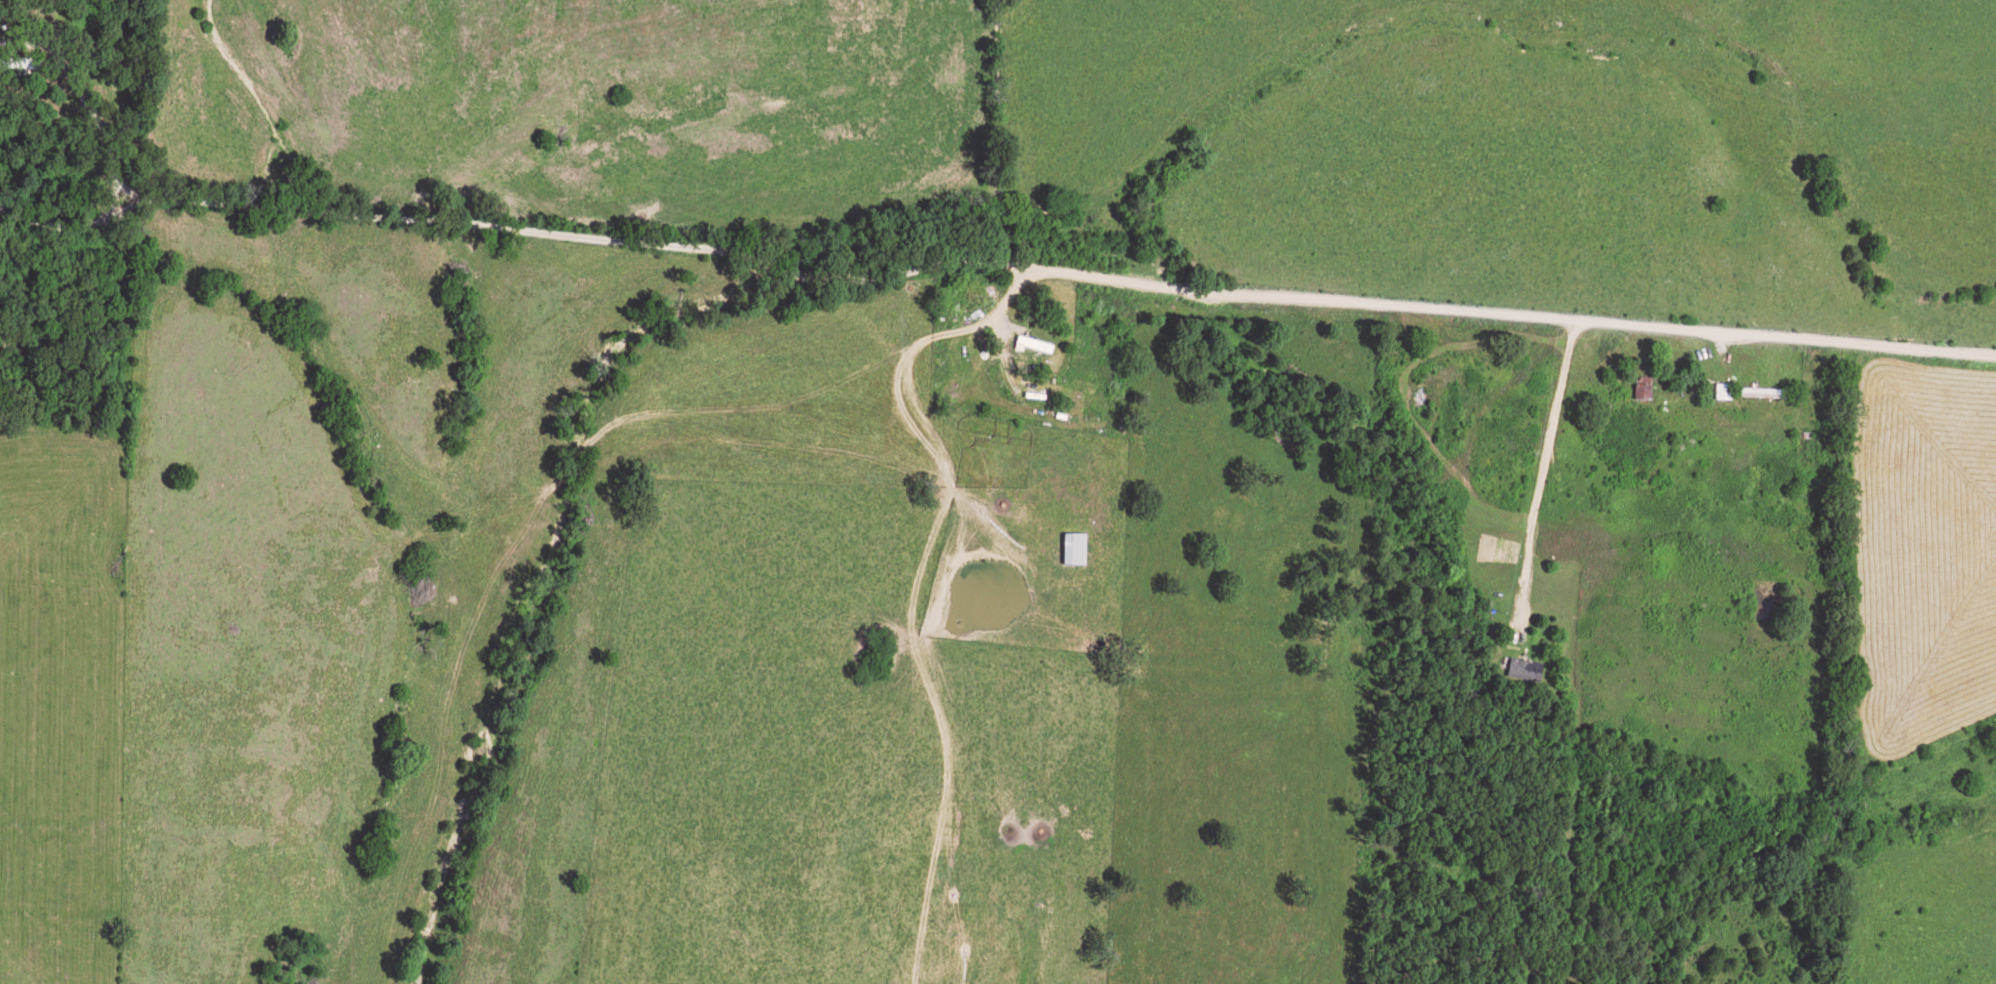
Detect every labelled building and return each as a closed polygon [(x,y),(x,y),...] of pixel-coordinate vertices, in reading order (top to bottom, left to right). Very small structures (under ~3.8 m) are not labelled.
[(1051,342),(1012,336),(1010,346),(1050,352),(1051,342)] [(1080,533),(1057,533),(1057,564),(1080,564),(1080,533)] [(1535,683),(1540,665),(1507,656),(1503,675),(1535,683)]
